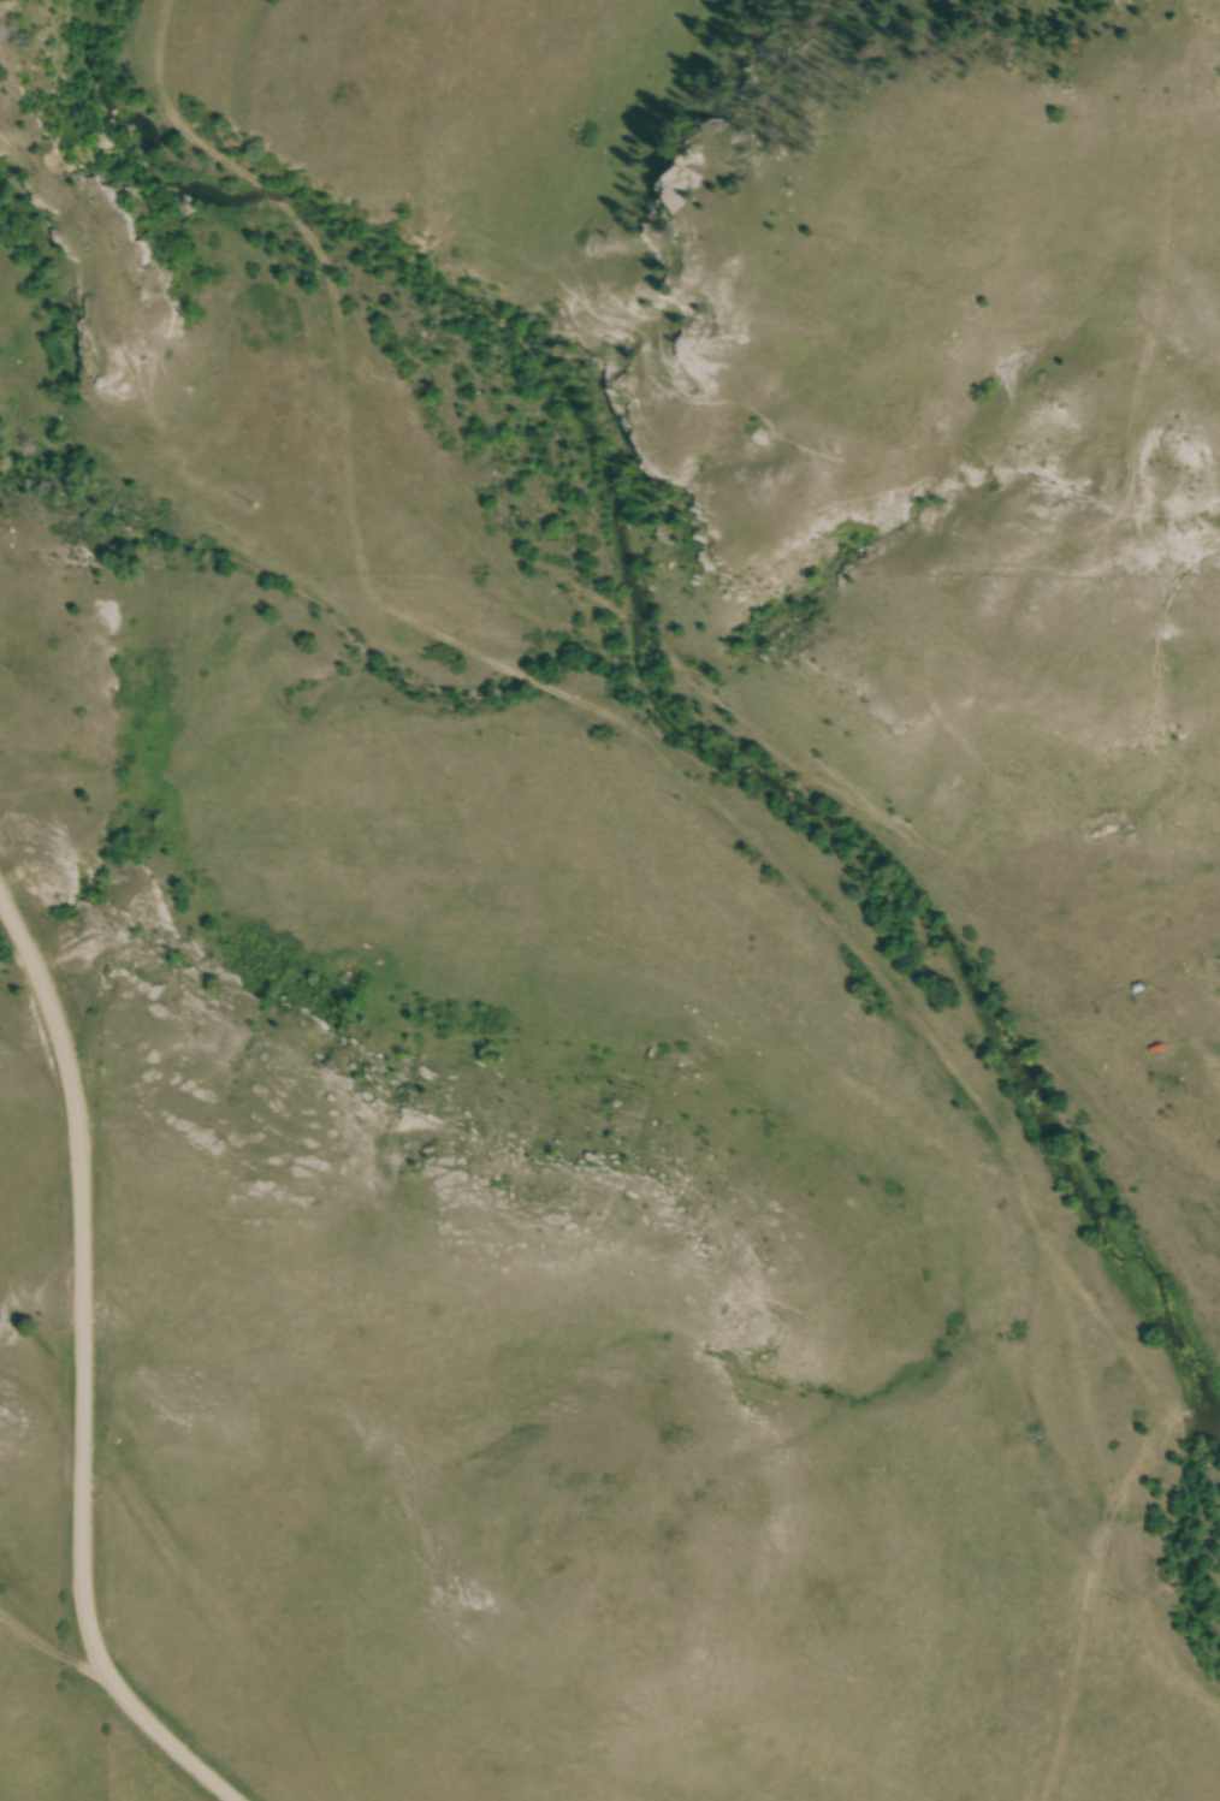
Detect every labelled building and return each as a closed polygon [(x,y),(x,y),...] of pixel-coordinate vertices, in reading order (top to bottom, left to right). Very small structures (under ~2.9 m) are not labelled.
[(174,203),(184,220),(194,214),(184,197),(174,203)]
